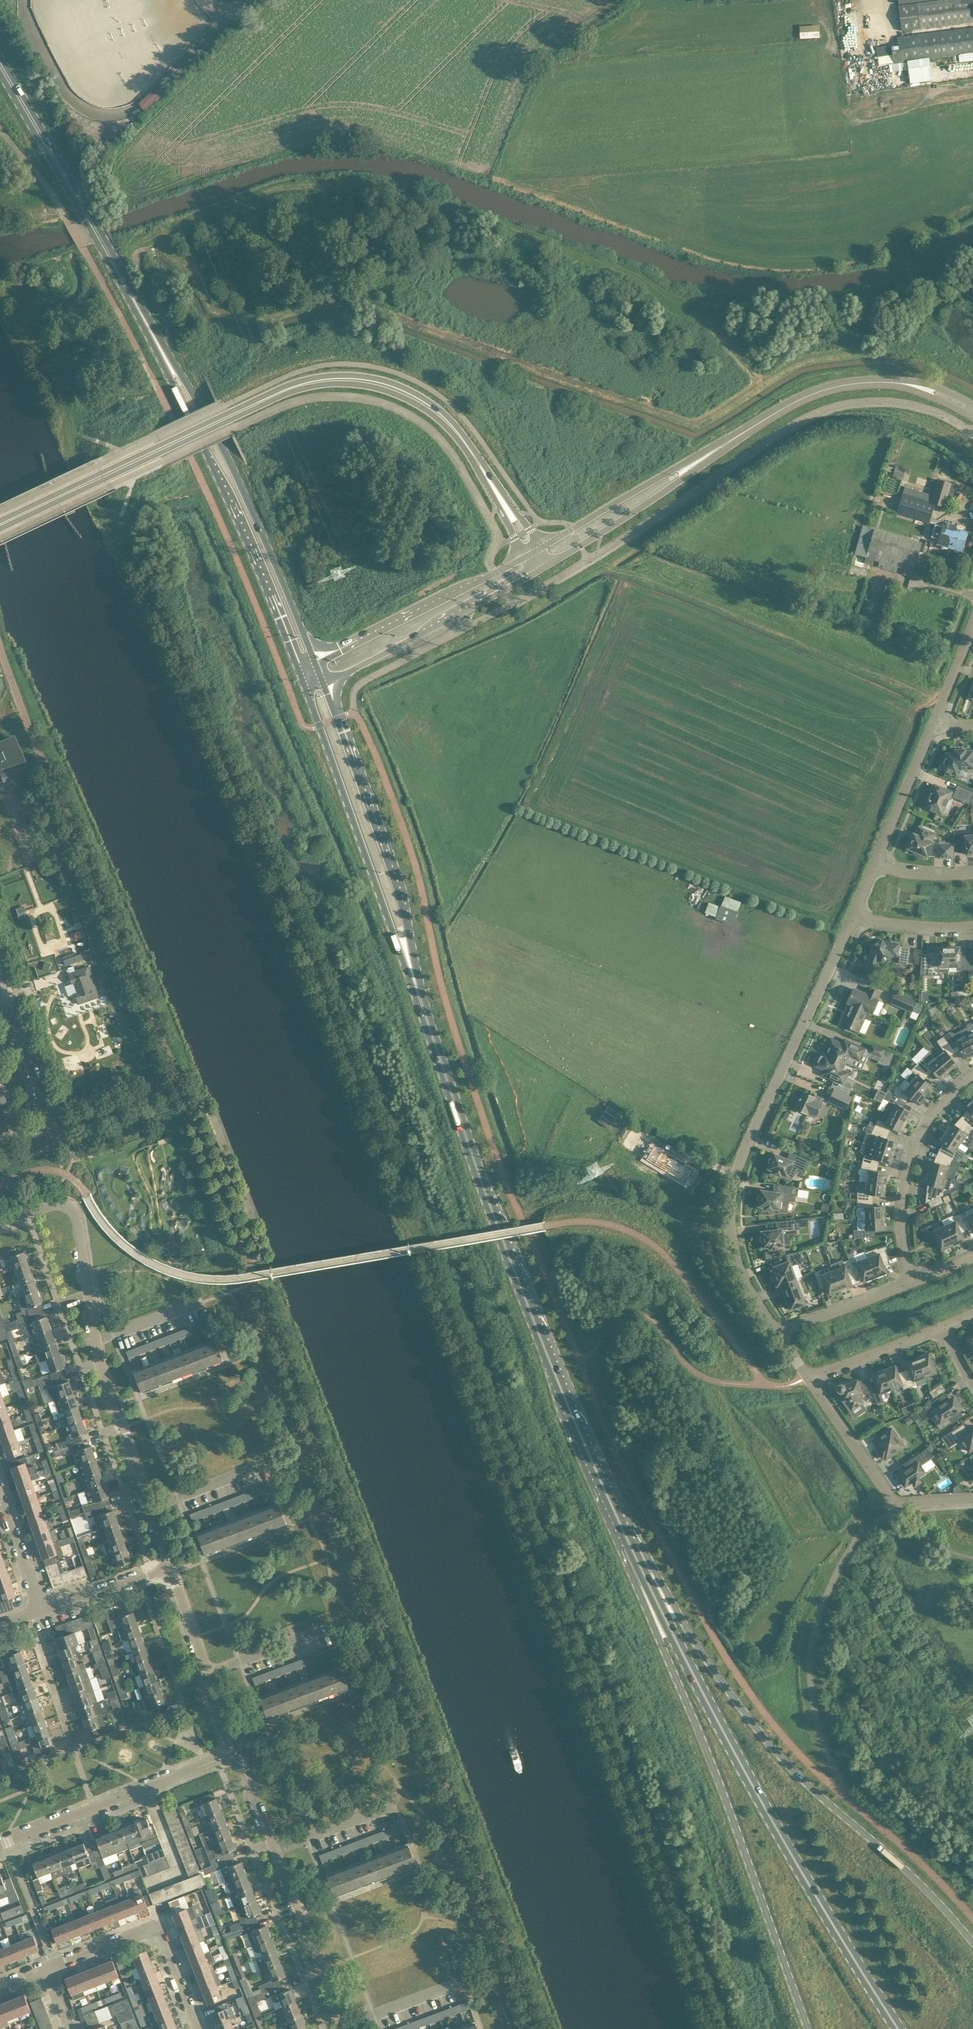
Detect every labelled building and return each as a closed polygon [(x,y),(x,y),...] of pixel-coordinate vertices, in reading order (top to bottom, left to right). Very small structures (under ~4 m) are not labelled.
[(899,6),(902,31),(972,22),(972,0),(944,0),(899,6)] [(848,11),(837,13),(839,24),(850,22),(848,11)] [(819,39),(819,27),(799,28),(800,40),(819,39)] [(897,37),(898,46),(891,47),(893,63),(972,53),(972,28),(897,37)] [(896,466),(893,475),(902,478),(905,469),(896,466)] [(938,480),(931,502),(944,506),(951,484),(938,480)] [(934,504),(904,494),(898,514),(928,523),(929,522),(934,504)] [(951,524),(944,521),(943,527),(953,530),(948,547),(961,551),(964,539),(966,531),(964,531),(966,526),(958,524),(958,523),(952,521),(951,524)] [(935,524),(931,537),(939,539),(938,544),(948,547),(953,530),(943,527),(935,524)] [(865,527),(857,553),(867,556),(865,562),(872,564),(873,560),(879,562),(877,566),(896,571),(897,567),(904,569),(903,574),(911,576),(921,543),(874,529),(874,530),(865,527)] [(21,763),(23,762),(24,762),(13,736),(0,741),(0,770),(21,763)] [(964,752),(964,750),(955,750),(955,753),(948,753),(946,757),(945,756),(941,764),(943,764),(941,768),(956,774),(958,769),(970,768),(970,771),(972,772),(972,758),(971,751),(964,752)] [(968,803),(972,792),(958,786),(955,793),(936,785),(933,792),(931,791),(928,800),(926,805),(927,806),(927,807),(941,814),(945,805),(948,797),(953,799),(954,797),(968,803)] [(934,833),(928,831),(919,827),(916,835),(913,834),(912,837),(911,836),(908,844),(909,844),(908,848),(910,849),(909,850),(917,854),(917,852),(927,856),(933,842),(931,841),(934,833)] [(965,836),(965,833),(955,834),(957,851),(966,850),(966,854),(971,854),(971,855),(972,855),(972,835),(965,836)] [(952,856),(952,846),(952,844),(939,844),(939,856),(952,856)] [(733,923),(738,910),(721,904),(716,917),(733,923)] [(907,964),(909,948),(898,946),(898,944),(884,942),(883,943),(881,940),(872,946),(873,948),(872,949),(865,965),(875,969),(878,961),(881,960),(882,961),(883,962),(884,962),(885,962),(886,962),(887,961),(888,960),(889,960),(889,959),(889,958),(889,957),(889,956),(889,955),(891,954),(897,955),(897,954),(900,954),(899,963),(907,964)] [(948,966),(948,946),(942,946),(942,947),(938,947),(938,951),(922,951),(920,974),(939,974),(939,971),(948,971),(948,966)] [(969,969),(967,951),(959,951),(959,947),(954,947),(954,946),(948,946),(948,966),(958,966),(958,969),(969,969)] [(75,954),(63,958),(66,967),(83,961),(81,955),(76,957),(75,954)] [(79,1004),(99,997),(89,966),(68,973),(72,984),(74,983),(78,993),(75,994),(79,1004)] [(872,1013),(878,1000),(876,999),(880,992),(869,987),(865,994),(853,989),(847,1001),(851,1003),(848,1010),(850,1011),(847,1016),(845,1015),(842,1023),(858,1031),(864,1018),(868,1020),(872,1012),(872,1013)] [(923,1005),(914,1001),(896,993),(892,1002),(919,1014),(923,1005)] [(919,994),(918,1001),(926,1004),(927,996),(923,996),(923,994),(919,994)] [(972,1024),(971,1022),(965,1025),(966,1026),(962,1029),(967,1036),(966,1037),(972,1050),(972,1024)] [(962,1029),(954,1033),(951,1032),(944,1037),(953,1051),(959,1047),(965,1058),(972,1054),(972,1050),(966,1037),(967,1036),(962,1029)] [(953,1051),(944,1037),(938,1041),(944,1051),(937,1057),(936,1056),(935,1057),(948,1072),(956,1065),(948,1054),(953,1051)] [(865,1050),(860,1047),(849,1041),(844,1039),(842,1044),(830,1038),(827,1045),(829,1046),(826,1053),(845,1062),(845,1061),(852,1064),(855,1058),(860,1060),(865,1050)] [(894,1053),(885,1049),(871,1043),(868,1053),(880,1057),(879,1060),(878,1062),(889,1066),(894,1053)] [(924,1044),(912,1058),(917,1063),(930,1049),(924,1044)] [(948,1072),(935,1057),(936,1056),(930,1051),(922,1059),(917,1064),(926,1073),(931,1069),(939,1079),(943,1076),(944,1077),(948,1074),(947,1073),(948,1072)] [(826,1053),(823,1052),(820,1059),(817,1058),(814,1064),(816,1065),(825,1069),(823,1074),(835,1080),(832,1086),(848,1093),(854,1081),(845,1077),(848,1072),(841,1070),(845,1062),(826,1053)] [(921,1078),(926,1073),(917,1064),(912,1069),(913,1071),(905,1079),(910,1083),(925,1095),(932,1086),(921,1078)] [(925,1095),(910,1083),(910,1084),(904,1092),(897,1087),(893,1093),(904,1101),(907,1095),(918,1104),(924,1096),(925,1095)] [(851,1097),(834,1089),(829,1101),(845,1109),(851,1097)] [(888,1101),(883,1111),(890,1113),(906,1122),(912,1113),(900,1106),(904,1101),(893,1093),(888,1090),(884,1099),(888,1101)] [(795,1109),(814,1117),(815,1115),(816,1115),(821,1103),(820,1102),(822,1098),(815,1094),(814,1096),(802,1091),(795,1109)] [(965,1107),(969,1111),(962,1119),(972,1128),(972,1100),(965,1107)] [(901,1132),(906,1122),(890,1113),(885,1123),(878,1120),(876,1124),(870,1121),(868,1125),(875,1126),(886,1132),(889,1126),(901,1132)] [(9,1130),(5,1119),(0,1120),(0,1134),(9,1130)] [(962,1119),(956,1126),(951,1123),(945,1132),(960,1142),(961,1141),(969,1147),(972,1141),(972,1128),(962,1119)] [(886,1132),(875,1126),(868,1125),(867,1124),(864,1131),(871,1134),(868,1144),(876,1147),(893,1152),(896,1142),(884,1138),(886,1132)] [(960,1142),(945,1132),(939,1142),(944,1145),(940,1153),(952,1159),(958,1161),(959,1159),(962,1160),(966,1155),(965,1152),(958,1146),(960,1142)] [(889,1163),(893,1152),(876,1147),(868,1144),(865,1155),(863,1162),(875,1165),(877,1159),(889,1163)] [(653,1147),(646,1159),(685,1182),(688,1176),(689,1175),(692,1170),(676,1161),(677,1160),(672,1157),(671,1158),(653,1147)] [(804,1172),(809,1160),(790,1152),(787,1159),(774,1154),(772,1158),(771,1158),(769,1158),(768,1160),(768,1161),(768,1163),(770,1164),(768,1168),(774,1170),(773,1173),(780,1175),(781,1173),(785,1175),(788,1166),(804,1172)] [(930,1161),(927,1172),(945,1177),(952,1179),(955,1169),(957,1169),(960,1162),(958,1161),(940,1153),(936,1163),(930,1161)] [(874,1172),(875,1165),(863,1162),(861,1169),(859,1171),(858,1175),(860,1176),(859,1181),(885,1185),(887,1173),(874,1172)] [(828,1169),(826,1177),(836,1179),(837,1169),(828,1167),(828,1169)] [(942,1187),(945,1177),(927,1172),(924,1183),(930,1184),(928,1202),(940,1196),(942,1195),(943,1187),(942,1187)] [(884,1195),(885,1185),(859,1181),(859,1185),(857,1186),(856,1190),(858,1192),(858,1200),(870,1200),(871,1194),(884,1195)] [(757,1196),(757,1197),(757,1199),(758,1200),(759,1201),(759,1205),(765,1206),(765,1209),(772,1210),(772,1207),(779,1208),(780,1200),(783,1201),(783,1199),(794,1201),(796,1187),(797,1187),(781,1185),(780,1193),(771,1192),(761,1190),(760,1195),(759,1195),(757,1196)] [(943,1202),(940,1196),(928,1202),(930,1207),(943,1202)] [(870,1207),(870,1200),(858,1200),(857,1216),(858,1218),(857,1219),(884,1217),(883,1206),(870,1207)] [(959,1214),(964,1227),(970,1224),(972,1231),(972,1208),(959,1214)] [(959,1229),(964,1227),(959,1214),(953,1217),(955,1221),(944,1226),(952,1245),(964,1240),(959,1229)] [(884,1228),(884,1217),(857,1219),(857,1223),(857,1225),(857,1227),(858,1230),(854,1231),(855,1238),(872,1236),(871,1229),(884,1228)] [(759,1238),(759,1240),(760,1241),(761,1242),(763,1242),(763,1247),(770,1246),(770,1248),(777,1248),(777,1245),(783,1244),(790,1244),(789,1234),(796,1233),(796,1229),(799,1229),(798,1222),(795,1222),(795,1220),(795,1219),(786,1220),(776,1221),(777,1230),(762,1232),(762,1236),(760,1236),(759,1238)] [(922,1228),(921,1229),(928,1242),(933,1239),(936,1245),(938,1244),(941,1250),(952,1245),(944,1226),(934,1231),(931,1225),(922,1229),(922,1228)] [(886,1245),(877,1249),(879,1253),(878,1253),(878,1254),(868,1258),(875,1277),(886,1272),(882,1261),(888,1259),(886,1245)] [(11,1256),(4,1258),(9,1271),(15,1269),(28,1264),(24,1251),(17,1254),(15,1248),(8,1250),(11,1256)] [(791,1266),(800,1262),(802,1259),(799,1251),(800,1251),(785,1255),(786,1255),(788,1262),(774,1267),(775,1269),(771,1271),(773,1275),(771,1276),(771,1277),(771,1279),(772,1280),(774,1281),(775,1281),(777,1285),(781,1284),(781,1283),(795,1278),(791,1266)] [(875,1277),(868,1258),(857,1262),(857,1261),(856,1261),(854,1257),(849,1260),(853,1272),(859,1270),(863,1281),(875,1277)] [(852,1285),(848,1274),(853,1272),(849,1260),(843,1262),(843,1260),(831,1265),(831,1266),(840,1290),(852,1285)] [(33,1277),(28,1264),(15,1269),(20,1282),(33,1277)] [(840,1290),(831,1266),(814,1273),(819,1285),(825,1283),(829,1294),(840,1290)] [(37,1290),(33,1277),(20,1282),(12,1284),(17,1297),(18,1297),(37,1290)] [(805,1303),(795,1278),(781,1283),(781,1284),(785,1295),(783,1296),(786,1305),(788,1304),(790,1309),(794,1307),(795,1308),(797,1309),(799,1309),(800,1308),(801,1306),(800,1305),(805,1303)] [(16,1313),(18,1319),(29,1315),(27,1309),(29,1308),(29,1307),(42,1303),(37,1290),(18,1297),(23,1311),(16,1313)] [(29,1315),(18,1319),(20,1324),(28,1322),(31,1320),(29,1315)] [(31,1320),(28,1322),(32,1335),(38,1334),(51,1329),(46,1316),(33,1321),(31,1320)] [(18,1319),(5,1323),(6,1325),(8,1331),(21,1327),(20,1324),(18,1319)] [(51,1329),(38,1334),(42,1346),(56,1342),(51,1329)] [(8,1331),(0,1334),(0,1340),(10,1337),(8,1331)] [(212,1364),(223,1360),(216,1341),(205,1345),(212,1364)] [(60,1355),(56,1342),(42,1346),(37,1348),(38,1350),(35,1351),(39,1362),(47,1359),(60,1355)] [(202,1368),(212,1364),(205,1345),(195,1349),(202,1368)] [(192,1372),(202,1368),(195,1349),(185,1353),(192,1372)] [(182,1375),(192,1372),(185,1353),(175,1357),(182,1375)] [(928,1353),(917,1357),(924,1376),(934,1372),(935,1373),(935,1372),(933,1366),(936,1365),(933,1358),(930,1359),(928,1353)] [(65,1368),(62,1361),(63,1361),(65,1359),(63,1355),(61,1354),(60,1355),(47,1359),(51,1372),(65,1368)] [(172,1379),(182,1375),(175,1357),(165,1360),(172,1379)] [(924,1376),(917,1357),(906,1361),(910,1372),(904,1374),(909,1387),(915,1385),(914,1380),(924,1376)] [(155,1364),(162,1383),(172,1379),(165,1360),(155,1364)] [(145,1368),(152,1387),(162,1383),(155,1364),(145,1368)] [(895,1365),(884,1369),(891,1389),(901,1385),(902,1385),(903,1389),(909,1387),(904,1374),(899,1376),(895,1365)] [(10,1368),(13,1376),(18,1374),(15,1366),(10,1368)] [(145,1368),(134,1372),(141,1391),(152,1387),(145,1368)] [(891,1389),(884,1369),(873,1373),(877,1384),(871,1387),(877,1403),(883,1401),(880,1393),(881,1393),(881,1392),(891,1389)] [(49,1374),(33,1380),(35,1385),(40,1383),(51,1379),(49,1374)] [(51,1379),(40,1383),(42,1389),(47,1387),(52,1401),(55,1400),(73,1393),(69,1381),(63,1382),(61,1376),(51,1379)] [(870,1396),(864,1380),(858,1382),(857,1380),(853,1381),(852,1380),(846,1382),(847,1384),(843,1385),(842,1385),(841,1384),(840,1384),(839,1385),(838,1385),(838,1386),(837,1387),(837,1388),(837,1389),(838,1390),(839,1391),(840,1391),(841,1392),(843,1399),(845,1398),(852,1409),(864,1401),(861,1396),(862,1395),(865,1400),(870,1396)] [(20,1381),(15,1383),(18,1391),(23,1389),(20,1381)] [(941,1384),(930,1392),(933,1397),(945,1389),(941,1384)] [(26,1397),(23,1389),(18,1391),(20,1399),(26,1397)] [(78,1406),(73,1393),(55,1400),(59,1413),(78,1406)] [(961,1408),(956,1399),(954,1396),(950,1399),(947,1401),(943,1395),(931,1404),(930,1403),(917,1412),(912,1415),(915,1420),(920,1417),(922,1419),(932,1412),(940,1423),(949,1416),(952,1421),(961,1415),(957,1410),(961,1408)] [(22,1405),(25,1413),(31,1411),(28,1403),(22,1405)] [(902,1407),(904,1413),(916,1409),(914,1403),(902,1407)] [(82,1419),(78,1406),(59,1413),(57,1413),(62,1426),(69,1424),(82,1419)] [(10,1418),(7,1408),(0,1411),(0,1422),(10,1418)] [(33,1419),(31,1411),(25,1413),(28,1421),(33,1419)] [(10,1418),(0,1422),(0,1434),(0,1435),(14,1430),(10,1418)] [(87,1432),(82,1419),(69,1424),(73,1437),(59,1443),(61,1448),(83,1441),(81,1434),(87,1432)] [(967,1430),(963,1424),(942,1438),(948,1447),(951,1447),(961,1440),(969,1451),(972,1448),(972,1426),(967,1430)] [(886,1458),(900,1448),(903,1446),(891,1428),(876,1439),(879,1444),(877,1446),(879,1448),(877,1449),(881,1455),(883,1454),(886,1458)] [(18,1441),(16,1434),(14,1430),(0,1435),(4,1446),(18,1441)] [(44,1451),(38,1434),(33,1436),(39,1452),(44,1451)] [(22,1453),(18,1441),(4,1446),(8,1458),(22,1453)] [(61,1448),(54,1451),(56,1456),(77,1449),(82,1463),(96,1458),(91,1445),(86,1447),(83,1441),(61,1448)] [(933,1454),(928,1447),(901,1466),(905,1471),(898,1476),(904,1485),(912,1480),(915,1484),(920,1481),(917,1477),(924,1472),(920,1465),(930,1458),(929,1456),(933,1454)] [(28,1468),(26,1462),(28,1462),(27,1457),(24,1458),(10,1462),(16,1479),(37,1471),(35,1465),(28,1468)] [(96,1458),(82,1463),(86,1476),(100,1471),(96,1458)] [(964,1466),(972,1479),(972,1460),(964,1466)] [(37,1471),(16,1479),(20,1490),(34,1485),(32,1480),(39,1477),(37,1471)] [(61,1471),(55,1473),(59,1485),(64,1483),(68,1482),(66,1476),(62,1477),(61,1471)] [(105,1484),(100,1471),(86,1476),(88,1482),(84,1483),(86,1490),(105,1484)] [(69,1496),(64,1483),(59,1485),(64,1498),(69,1496)] [(105,1484),(86,1490),(78,1493),(83,1507),(69,1512),(71,1518),(85,1513),(85,1512),(110,1504),(108,1497),(109,1496),(105,1484)] [(39,1490),(36,1491),(34,1485),(20,1490),(23,1501),(38,1496),(41,1495),(39,1490)] [(41,1506),(38,1496),(23,1501),(27,1510),(41,1506)] [(112,1510),(110,1504),(85,1512),(85,1513),(87,1518),(94,1516),(98,1529),(99,1529),(118,1522),(114,1509),(112,1510)] [(275,1527),(286,1523),(279,1504),(268,1508),(275,1527)] [(45,1518),(41,1506),(27,1510),(31,1522),(45,1518)] [(268,1508),(267,1509),(258,1512),(265,1531),(275,1527),(268,1508)] [(258,1512),(248,1516),(255,1535),(265,1531),(258,1512)] [(248,1516),(238,1520),(245,1538),(255,1535),(248,1516)] [(49,1530),(45,1518),(31,1522),(35,1535),(49,1530)] [(238,1520),(228,1523),(235,1542),(245,1538),(238,1520)] [(123,1535),(118,1522),(99,1529),(104,1542),(123,1535)] [(228,1523),(218,1527),(225,1546),(235,1542),(228,1523)] [(66,1531),(61,1533),(62,1538),(67,1537),(74,1534),(71,1526),(65,1528),(66,1531)] [(208,1531),(215,1550),(225,1546),(218,1527),(208,1531)] [(49,1530),(35,1535),(39,1546),(59,1540),(55,1528),(49,1530)] [(208,1531),(198,1535),(205,1554),(215,1550),(208,1531)] [(104,1542),(103,1542),(107,1555),(114,1553),(127,1548),(123,1535),(104,1542)] [(59,1540),(39,1546),(43,1558),(46,1566),(57,1562),(60,1561),(59,1559),(65,1557),(59,1540)] [(90,1554),(87,1547),(82,1549),(86,1562),(92,1560),(94,1559),(92,1553),(90,1554)] [(132,1561),(127,1548),(114,1553),(118,1566),(132,1561)] [(96,1574),(92,1562),(92,1560),(86,1562),(91,1576),(96,1574)] [(4,1562),(0,1563),(0,1576),(8,1573),(4,1562)] [(59,1568),(57,1562),(46,1566),(48,1572),(59,1568)] [(88,1577),(84,1565),(78,1567),(82,1579),(88,1577)] [(82,1579),(78,1567),(72,1569),(76,1581),(82,1579)] [(61,1573),(59,1568),(48,1572),(50,1577),(56,1575),(61,1573)] [(76,1581),(72,1569),(67,1571),(71,1582),(76,1581)] [(71,1582),(67,1571),(61,1573),(65,1584),(71,1582)] [(8,1573),(0,1576),(0,1589),(12,1584),(8,1573)] [(65,1584),(61,1573),(56,1575),(59,1586),(65,1584)] [(59,1586),(56,1575),(50,1577),(54,1588),(59,1586)] [(2,1600),(11,1598),(16,1596),(12,1584),(0,1589),(0,1601),(2,1600)] [(11,1598),(2,1600),(0,1601),(0,1609),(1,1613),(14,1609),(11,1598)] [(111,1607),(92,1614),(95,1622),(114,1616),(111,1607)] [(137,1623),(133,1612),(121,1616),(115,1618),(119,1630),(125,1628),(137,1623)] [(93,1626),(89,1615),(83,1617),(87,1628),(88,1628),(93,1626)] [(87,1628),(83,1617),(78,1619),(82,1630),(87,1628)] [(82,1630),(78,1619),(72,1620),(76,1632),(82,1630)] [(76,1632),(72,1620),(67,1622),(70,1634),(75,1632),(76,1632)] [(79,1644),(75,1632),(70,1634),(67,1622),(56,1626),(59,1637),(55,1639),(59,1651),(75,1645),(79,1644)] [(141,1635),(137,1623),(119,1630),(123,1640),(129,1638),(129,1639),(141,1635)] [(97,1637),(93,1626),(88,1628),(92,1639),(97,1637)] [(145,1646),(141,1635),(129,1639),(133,1651),(145,1646)] [(101,1649),(99,1644),(97,1637),(92,1639),(90,1640),(94,1651),(101,1649)] [(13,1641),(0,1646),(0,1654),(5,1669),(25,1662),(21,1651),(17,1652),(13,1641)] [(79,1656),(75,1645),(59,1651),(63,1662),(76,1657),(79,1656)] [(149,1658),(145,1646),(133,1651),(137,1662),(149,1658)] [(105,1660),(103,1654),(101,1649),(94,1651),(98,1663),(105,1660)] [(67,1673),(86,1667),(84,1662),(78,1664),(76,1657),(63,1662),(67,1673)] [(153,1669),(149,1658),(137,1662),(130,1664),(134,1676),(141,1674),(153,1669)] [(109,1672),(107,1667),(105,1660),(98,1663),(94,1664),(96,1669),(99,1667),(102,1674),(109,1672)] [(29,1674),(25,1662),(5,1669),(9,1681),(29,1674)] [(90,1678),(86,1667),(67,1673),(71,1685),(90,1678)] [(331,1671),(338,1690),(348,1686),(341,1667),(331,1671)] [(157,1681),(153,1669),(141,1674),(145,1685),(157,1681)] [(338,1690),(331,1671),(321,1675),(328,1694),(338,1690)] [(29,1674),(9,1681),(12,1688),(16,1687),(17,1691),(33,1685),(29,1674)] [(321,1675),(311,1679),(318,1698),(328,1694),(321,1675)] [(94,1690),(90,1678),(71,1685),(75,1696),(94,1690)] [(318,1698),(311,1679),(301,1683),(308,1702),(318,1698)] [(149,1697),(161,1692),(160,1687),(161,1687),(162,1685),(160,1680),(157,1681),(145,1685),(145,1686),(139,1688),(143,1699),(149,1697)] [(308,1702),(301,1683),(291,1686),(298,1705),(308,1702)] [(37,1697),(33,1685),(13,1692),(17,1704),(18,1703),(37,1697)] [(298,1705),(291,1686),(281,1690),(288,1709),(298,1705)] [(98,1701),(94,1690),(75,1696),(79,1708),(98,1701)] [(288,1709),(281,1690),(271,1694),(278,1713),(288,1709)] [(165,1704),(161,1692),(149,1697),(143,1699),(147,1711),(165,1704)] [(278,1713),(271,1694),(260,1698),(267,1717),(278,1713)] [(117,1695),(110,1697),(114,1709),(121,1706),(117,1695)] [(41,1708),(37,1697),(18,1703),(22,1715),(28,1713),(41,1708)] [(102,1713),(98,1701),(79,1708),(83,1719),(96,1715),(102,1713)] [(121,1706),(114,1709),(117,1720),(120,1728),(127,1725),(125,1718),(123,1713),(121,1706)] [(11,1719),(7,1707),(0,1710),(0,1712),(3,1721),(11,1719)] [(45,1720),(41,1708),(28,1713),(32,1724),(45,1720)] [(100,1726),(96,1715),(83,1719),(87,1731),(88,1731),(89,1732),(92,1731),(94,1737),(106,1733),(103,1725),(100,1726)] [(49,1731),(45,1720),(32,1724),(36,1735),(36,1736),(49,1731)] [(30,1737),(11,1744),(15,1756),(22,1753),(20,1748),(27,1744),(31,1742),(33,1748),(37,1757),(52,1752),(49,1744),(53,1743),(49,1731),(36,1736),(36,1735),(30,1737)] [(6,1739),(5,1734),(0,1735),(0,1744),(1,1747),(8,1745),(6,1739)] [(15,1765),(11,1752),(3,1754),(5,1759),(0,1761),(3,1769),(15,1765)] [(25,1753),(22,1753),(15,1756),(18,1764),(27,1760),(25,1753)] [(221,1810),(216,1798),(210,1800),(208,1795),(196,1799),(198,1805),(203,1803),(208,1816),(221,1810)] [(177,1813),(175,1808),(164,1812),(166,1817),(177,1813)] [(185,1810),(180,1812),(185,1824),(190,1823),(185,1810)] [(226,1823),(221,1810),(208,1816),(213,1828),(226,1823)] [(179,1818),(177,1813),(166,1817),(168,1823),(179,1818)] [(158,1836),(153,1824),(150,1825),(147,1818),(134,1823),(142,1843),(158,1836)] [(181,1824),(179,1819),(179,1818),(168,1823),(170,1828),(181,1824)] [(134,1823),(121,1828),(129,1848),(142,1843),(134,1823)] [(231,1836),(226,1823),(213,1828),(207,1831),(211,1843),(217,1841),(231,1836)] [(183,1829),(181,1824),(170,1828),(172,1834),(183,1829)] [(129,1848),(121,1828),(109,1833),(116,1853),(129,1848)] [(186,1835),(183,1829),(172,1834),(175,1839),(186,1835)] [(98,1843),(92,1846),(97,1860),(100,1867),(106,1865),(103,1858),(116,1853),(109,1833),(96,1838),(98,1843)] [(188,1840),(186,1835),(175,1839),(177,1845),(188,1840)] [(236,1849),(231,1836),(217,1841),(211,1843),(217,1857),(210,1860),(212,1865),(232,1857),(230,1851),(236,1849)] [(190,1846),(188,1840),(177,1845),(179,1850),(190,1846)] [(86,1848),(83,1842),(71,1848),(76,1861),(77,1861),(79,1867),(97,1860),(92,1846),(86,1848)] [(398,1849),(405,1867),(415,1863),(408,1845),(398,1849)] [(192,1851),(190,1846),(179,1850),(181,1856),(192,1851)] [(200,1847),(194,1849),(199,1863),(205,1861),(200,1847)] [(76,1861),(71,1848),(58,1853),(63,1866),(66,1873),(74,1870),(71,1863),(76,1861)] [(149,1862),(155,1860),(160,1858),(166,1856),(163,1848),(146,1855),(147,1858),(148,1857),(149,1862)] [(395,1871),(405,1867),(398,1849),(388,1852),(395,1871)] [(194,1857),(192,1851),(181,1856),(183,1861),(194,1857)] [(385,1875),(395,1871),(388,1852),(378,1856),(385,1875)] [(63,1866),(58,1853),(53,1855),(52,1854),(50,1853),(45,1855),(51,1871),(63,1866)] [(51,1871),(45,1855),(39,1858),(38,1859),(39,1860),(32,1863),(38,1876),(51,1871)] [(170,1867),(166,1856),(160,1858),(165,1869),(170,1867)] [(374,1879),(385,1875),(378,1856),(367,1860),(374,1879)] [(144,1864),(149,1862),(148,1857),(147,1858),(135,1862),(137,1867),(138,1867),(144,1864)] [(196,1862),(194,1857),(183,1861),(185,1867),(196,1862)] [(235,1864),(232,1857),(212,1865),(202,1869),(204,1875),(214,1871),(221,1868),(226,1881),(227,1882),(246,1874),(241,1862),(235,1864)] [(165,1869),(160,1858),(155,1860),(159,1871),(165,1869)] [(159,1871),(155,1860),(149,1862),(154,1873),(159,1871)] [(364,1883),(374,1879),(367,1860),(357,1864),(364,1883)] [(124,1872),(137,1867),(135,1862),(122,1867),(124,1872)] [(154,1873),(149,1862),(144,1864),(148,1876),(154,1873)] [(199,1868),(196,1862),(185,1867),(187,1872),(199,1868)] [(148,1876),(144,1864),(138,1867),(140,1869),(141,1874),(143,1878),(148,1876)] [(354,1886),(364,1883),(357,1864),(347,1868),(354,1886)] [(106,1865),(100,1867),(105,1880),(111,1877),(106,1865)] [(124,1872),(122,1867),(113,1871),(115,1876),(124,1872)] [(201,1873),(199,1868),(187,1872),(189,1877),(190,1878),(201,1873)] [(344,1890),(354,1886),(347,1868),(337,1872),(344,1890)] [(124,1881),(141,1874),(140,1869),(122,1876),(124,1881)] [(337,1872),(334,1873),(327,1876),(334,1894),(344,1890),(337,1872)] [(203,1879),(201,1875),(201,1873),(190,1878),(192,1883),(203,1879)] [(251,1887),(246,1874),(227,1882),(232,1895),(251,1887)] [(10,1878),(3,1881),(1,1876),(0,1876),(0,1898),(8,1895),(10,1902),(19,1899),(10,1878)] [(124,1881),(122,1876),(111,1880),(113,1885),(124,1881)] [(194,1888),(192,1883),(190,1878),(189,1877),(178,1882),(182,1893),(194,1888)] [(38,1878),(33,1880),(37,1891),(43,1889),(38,1878)] [(205,1884),(203,1879),(192,1883),(194,1888),(205,1884)] [(113,1885),(111,1880),(100,1885),(102,1890),(113,1885)] [(84,1882),(72,1887),(74,1892),(86,1887),(84,1882)] [(182,1893),(178,1882),(172,1884),(176,1895),(182,1893)] [(176,1895),(172,1884),(166,1886),(171,1897),(176,1895)] [(74,1892),(72,1887),(67,1889),(66,1885),(58,1888),(61,1897),(74,1892)] [(102,1890),(100,1885),(88,1889),(90,1894),(102,1890)] [(171,1897),(166,1886),(161,1889),(165,1900),(171,1897)] [(256,1900),(251,1887),(232,1895),(237,1907),(256,1900)] [(210,1888),(205,1890),(210,1903),(215,1901),(210,1888)] [(91,1896),(90,1894),(88,1889),(77,1894),(79,1898),(83,1897),(84,1898),(91,1896)] [(165,1900),(161,1889),(155,1891),(159,1902),(165,1900)] [(133,1891),(129,1892),(136,1911),(147,1907),(142,1893),(135,1895),(133,1891)] [(159,1902),(155,1891),(149,1893),(153,1904),(159,1902)] [(136,1911),(129,1892),(117,1897),(119,1902),(125,1916),(136,1911)] [(79,1898),(77,1894),(66,1898),(68,1903),(79,1898)] [(177,1925),(197,1917),(192,1906),(189,1907),(185,1895),(169,1901),(173,1913),(172,1914),(177,1925)] [(68,1903),(66,1898),(55,1902),(56,1907),(68,1903)] [(231,1925),(230,1927),(232,1931),(257,1921),(254,1915),(261,1912),(256,1900),(237,1907),(242,1921),(235,1923),(231,1925)] [(56,1907),(55,1902),(43,1907),(45,1912),(56,1907)] [(125,1916),(119,1902),(108,1906),(114,1920),(125,1916)] [(114,1920),(108,1906),(97,1911),(102,1925),(114,1920)] [(102,1925),(97,1911),(86,1915),(91,1929),(102,1925)] [(215,1923),(211,1911),(206,1914),(210,1925),(215,1923)] [(91,1929),(86,1915),(74,1920),(80,1934),(91,1929)] [(181,1936),(201,1928),(197,1917),(177,1925),(181,1936)] [(16,1924),(14,1919),(5,1922),(8,1927),(16,1924)] [(80,1934),(74,1920),(63,1924),(69,1938),(80,1934)] [(271,1938),(266,1924),(259,1927),(257,1921),(232,1931),(229,1932),(231,1938),(246,1932),(252,1945),(271,1938)] [(220,1934),(215,1923),(210,1925),(214,1936),(220,1934)] [(69,1938),(63,1924),(51,1929),(51,1927),(45,1929),(51,1944),(52,1943),(50,1940),(55,1938),(57,1942),(69,1938)] [(186,1947),(204,1940),(206,1940),(201,1928),(181,1936),(186,1947)] [(224,1945),(220,1934),(214,1936),(219,1947),(224,1945)] [(39,1950),(33,1936),(22,1940),(28,1954),(39,1950)] [(276,1950),(271,1938),(252,1945),(255,1951),(259,1952),(261,1951),(263,1955),(262,1955),(263,1956),(276,1950)] [(28,1954),(22,1940),(11,1945),(16,1959),(28,1954)] [(200,1942),(204,1940),(186,1947),(190,1959),(205,1953),(200,1942)] [(11,1945),(0,1949),(0,1950),(5,1963),(16,1959),(11,1945)] [(228,1956),(224,1945),(219,1947),(223,1958),(228,1956)] [(146,1949),(132,1955),(136,1966),(151,1961),(146,1949)] [(281,1963),(276,1950),(263,1956),(262,1955),(255,1958),(261,1971),(268,1968),(281,1963)] [(205,1953),(190,1959),(194,1970),(211,1963),(214,1962),(210,1951),(205,1953)] [(235,1952),(230,1954),(235,1967),(240,1965),(235,1952)] [(224,1963),(216,1966),(219,1973),(228,1970),(233,1968),(228,1956),(223,1958),(222,1959),(224,1963)] [(118,1976),(112,1960),(100,1964),(107,1980),(118,1976)] [(155,1972),(151,1961),(136,1966),(141,1978),(155,1972)] [(211,1963),(194,1970),(199,1981),(214,1975),(211,1969),(214,1968),(211,1963)] [(286,1976),(281,1963),(268,1968),(273,1982),(260,1987),(261,1988),(251,1992),(253,1996),(263,1992),(282,1985),(279,1979),(286,1976)] [(107,1980),(100,1964),(89,1969),(95,1986),(96,1986),(95,1985),(107,1980)] [(237,1979),(233,1968),(228,1970),(232,1981),(237,1979)] [(95,1985),(89,1969),(77,1974),(83,1989),(95,1985)] [(130,1982),(125,1971),(120,1973),(125,1984),(130,1982)] [(160,1983),(155,1972),(141,1978),(145,1989),(160,1983)] [(85,1995),(85,1994),(83,1989),(77,1974),(65,1978),(74,2000),(85,1995)] [(222,1985),(220,1979),(216,1981),(214,1975),(199,1981),(203,1992),(218,1987),(222,1985)] [(164,1995),(160,1983),(145,1989),(150,2000),(164,1995)] [(296,2001),(291,1988),(284,1991),(282,1985),(263,1992),(264,1997),(271,1994),(274,2000),(280,1998),(283,2006),(296,2001)] [(222,1998),(218,1987),(203,1992),(208,2004),(209,2003),(222,1998)] [(122,1997),(120,1992),(112,1995),(114,2000),(122,1997)] [(253,1996),(248,1998),(255,2017),(260,2015),(261,2015),(255,2000),(264,1997),(263,1992),(253,1996)] [(138,2001),(135,1995),(134,1993),(129,1995),(132,2003),(138,2001)] [(24,1994),(13,1999),(19,2015),(31,2010),(24,1994)] [(168,2006),(164,1995),(150,2000),(154,2012),(168,2006)] [(44,2003),(41,1997),(30,2002),(32,2007),(44,2003)] [(19,2015),(13,1999),(1,2004),(7,2020),(8,2019),(19,2015)] [(301,2014),(296,2001),(283,2006),(278,2008),(280,2015),(285,2013),(288,2019),(301,2014)] [(46,2009),(44,2003),(32,2007),(35,2013),(46,2009)] [(216,2011),(212,2013),(216,2025),(230,2019),(236,2017),(231,2006),(226,2008),(224,2003),(215,2007),(216,2011)] [(1,2004),(0,2004),(0,2028),(9,2024),(8,2019),(7,2020),(1,2004)] [(93,2011),(92,2009),(91,2004),(87,2005),(77,2009),(80,2016),(93,2011)] [(143,2016),(139,2005),(134,2007),(138,2018),(143,2016)] [(107,2006),(95,2010),(100,2022),(111,2017),(107,2006)] [(173,2017),(168,2006),(154,2012),(159,2023),(173,2017)] [(48,2014),(46,2009),(35,2013),(37,2019),(48,2014)] [(100,2022),(95,2010),(93,2011),(96,2017),(86,2020),(89,2026),(100,2022)] [(96,2017),(93,2011),(80,2016),(82,2022),(86,2020),(96,2017)] [(253,2020),(250,2012),(245,2014),(248,2022),(253,2020)] [(50,2020),(48,2014),(37,2019),(39,2024),(50,2020)] [(301,2014),(288,2019),(283,2021),(283,2022),(282,2022),(285,2028),(299,2028),(306,2026),(301,2014)] [(255,2017),(260,2028),(262,2028),(265,2028),(260,2015),(255,2017)] [(146,2024),(143,2016),(138,2018),(141,2026),(146,2024)] [(122,2028),(129,2028),(133,2027),(138,2025),(135,2017),(120,2023),(122,2028)] [(173,2017),(159,2023),(161,2028),(159,2028),(177,2028),(173,2017)] [(230,2019),(216,2025),(218,2028),(234,2028),(230,2019)] [(50,2020),(39,2024),(41,2028),(43,2028),(52,2025),(50,2020)]
